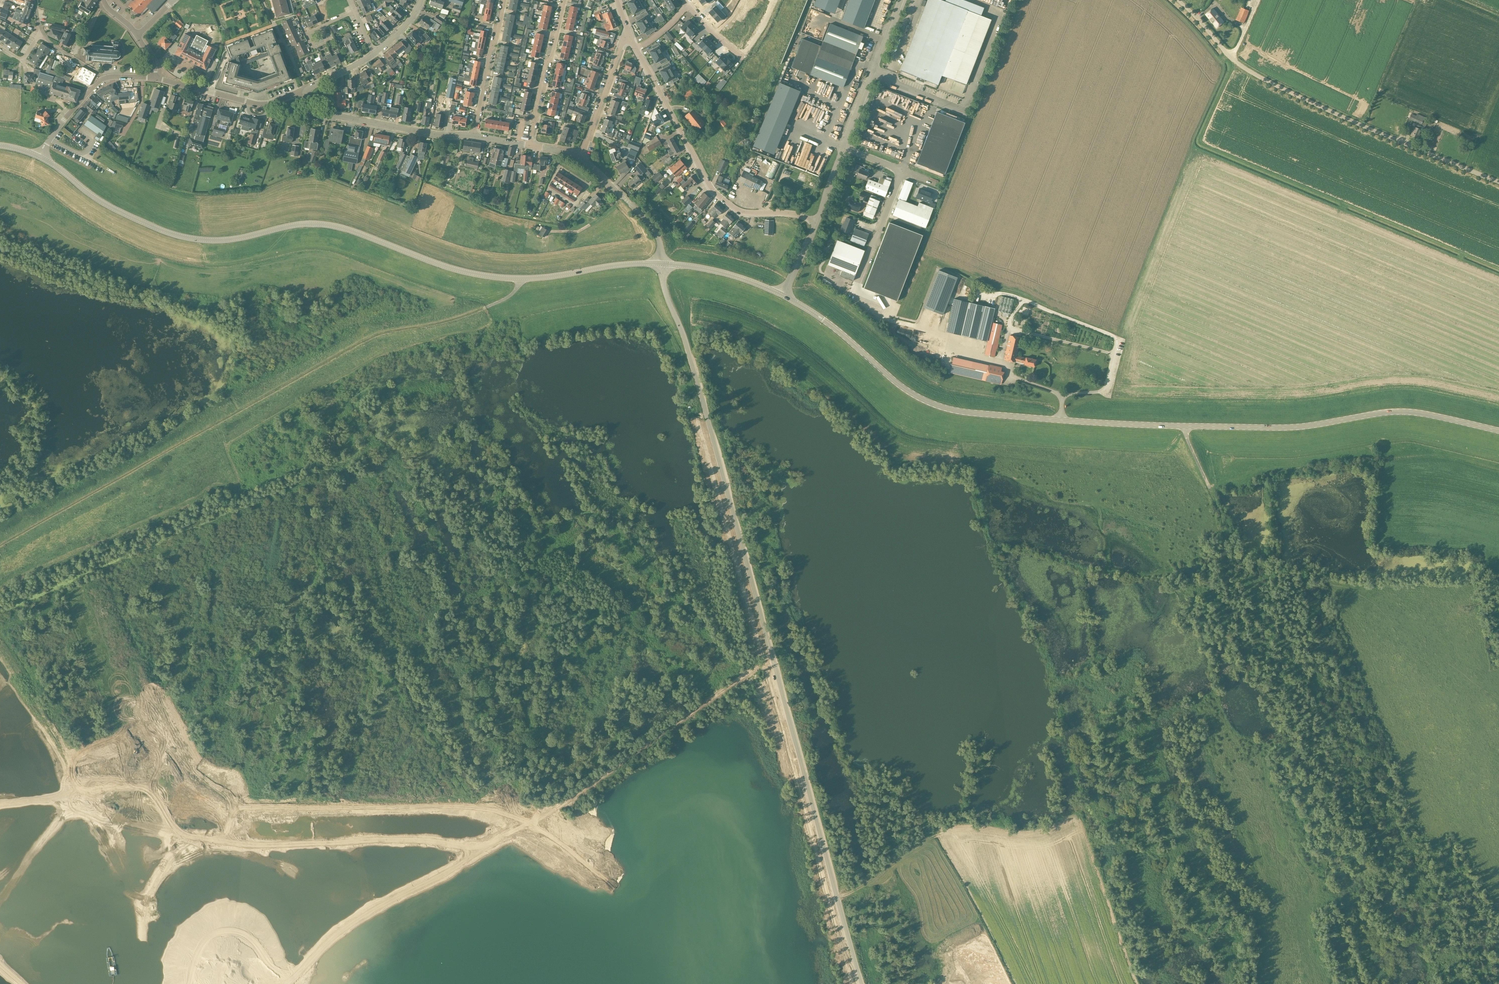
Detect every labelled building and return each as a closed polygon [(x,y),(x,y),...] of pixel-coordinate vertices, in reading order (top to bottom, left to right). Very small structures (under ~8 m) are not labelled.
[(79,2),(75,8),(76,8),(74,11),(75,11),(72,16),(77,18),(77,17),(80,18),(82,15),(80,14),(81,12),(82,12),(84,10),(89,14),(92,9),(97,0),(80,0),(79,2)] [(141,15),(147,9),(150,11),(152,13),(165,0),(132,0),(133,1),(128,6),(132,9),(135,12),(138,15),(140,14),(141,15)] [(285,7),(283,0),(278,0),(275,1),(272,2),(274,9),(285,7)] [(303,5),(305,8),(311,6),(310,3),(316,0),(309,0),(305,2),(306,4),(303,5)] [(371,4),(370,0),(360,0),(358,1),(361,8),(371,4)] [(449,11),(442,8),(445,0),(444,0),(431,0),(430,5),(442,9),(441,13),(447,14),(449,11)] [(669,5),(672,10),(679,5),(676,0),(669,5)] [(814,5),(835,13),(840,0),(815,0),(814,5)] [(841,20),(864,29),(875,0),(849,0),(841,20)] [(964,0),(946,0),(945,1),(941,0),(927,0),(900,70),(919,77),(918,79),(926,82),(927,81),(938,85),(939,81),(941,82),(942,79),(940,79),(942,75),(966,85),(991,20),(989,19),(981,16),(984,8),(982,7),(964,0)] [(2,8),(8,10),(9,7),(11,7),(12,4),(5,1),(2,8)] [(24,8),(32,11),(34,4),(27,1),(26,4),(20,1),(20,2),(19,4),(21,5),(21,4),(25,6),(24,8)] [(713,16),(721,9),(716,4),(717,4),(715,1),(711,5),(713,7),(708,11),(713,16)] [(516,10),(517,4),(510,2),(509,9),(516,10)] [(644,8),(641,2),(631,8),(632,10),(631,10),(633,14),(634,13),(634,14),(640,11),(641,13),(646,10),(645,8),(644,8)] [(751,5),(748,10),(757,16),(760,10),(755,7),(757,5),(752,2),(750,5),(751,5)] [(371,4),(361,8),(364,14),(375,8),(373,3),(371,4)] [(543,11),(551,12),(552,6),(544,5),(542,4),(541,7),(544,7),(543,11)] [(581,5),(577,4),(577,5),(575,4),(574,7),(570,6),(569,12),(577,13),(578,10),(579,10),(581,5)] [(391,10),(400,18),(404,14),(401,11),(403,8),(398,5),(396,7),(397,8),(395,11),(393,8),(391,10)] [(285,7),(274,9),(276,17),(287,14),(285,7)] [(1244,23),(1249,11),(1241,7),(1236,20),(1244,23)] [(8,10),(2,8),(2,9),(0,13),(0,18),(1,18),(0,19),(5,20),(9,10),(8,10)] [(16,9),(15,12),(22,14),(29,17),(32,11),(24,8),(23,11),(16,9)] [(1217,28),(1224,22),(1213,8),(1205,14),(1217,28)] [(725,13),(721,9),(713,16),(717,21),(722,17),(724,19),(728,15),(726,13),(725,13)] [(883,9),(882,11),(878,10),(876,19),(881,20),(884,10),(883,9)] [(396,23),(400,18),(391,10),(390,11),(392,14),(390,16),(388,15),(387,17),(391,21),(393,19),(396,23)] [(745,16),(754,21),(757,16),(748,10),(745,16)] [(606,18),(606,20),(613,18),(610,11),(602,14),(600,11),(594,13),(595,17),(598,16),(599,20),(606,18)] [(640,27),(650,21),(646,16),(649,15),(647,11),(641,15),(643,18),(636,22),(638,26),(639,26),(640,27)] [(22,14),(15,12),(13,19),(19,21),(27,24),(29,17),(22,14)] [(309,17),(313,25),(317,23),(314,16),(317,15),(316,13),(313,14),(314,15),(309,17)] [(445,18),(440,14),(439,16),(437,15),(434,19),(441,24),(444,20),(445,18)] [(506,21),(513,22),(516,23),(517,21),(517,19),(514,19),(515,15),(508,14),(506,21)] [(391,21),(387,17),(386,17),(384,15),(381,17),(384,20),(384,21),(381,25),(387,31),(391,27),(388,24),(391,21)] [(661,15),(654,20),(656,23),(660,21),(661,22),(664,20),(661,15)] [(742,21),(752,26),(754,21),(745,16),(742,21)] [(285,20),(281,22),(282,24),(283,26),(282,26),(283,27),(284,28),(284,29),(284,28),(293,24),(292,22),(291,20),(292,20),(294,19),(293,18),(293,17),(291,17),(289,18),(289,19),(285,20)] [(308,27),(313,25),(309,17),(304,19),(304,18),(301,20),(302,22),(305,21),(308,27)] [(429,21),(424,17),(420,23),(421,24),(421,25),(421,26),(423,27),(425,27),(425,26),(428,28),(432,31),(433,31),(434,29),(434,28),(437,23),(431,18),(429,21)] [(613,18),(606,20),(607,23),(604,24),(607,30),(610,29),(616,27),(613,18)] [(530,25),(531,20),(528,19),(527,25),(526,27),(533,29),(534,26),(530,25)] [(685,33),(693,25),(691,23),(692,22),(689,20),(688,20),(684,24),(682,22),(678,26),(680,29),(680,28),(685,33)] [(752,26),(741,20),(738,26),(736,29),(741,32),(743,29),(748,32),(752,26)] [(653,27),(650,21),(640,27),(641,29),(641,30),(643,34),(649,30),(651,33),(657,29),(655,26),(653,27)] [(293,24),(284,28),(286,32),(285,32),(286,34),(287,34),(295,30),(294,26),(297,25),(296,23),(293,24)] [(824,39),(857,52),(859,48),(861,49),(864,43),(861,42),(863,36),(830,24),(824,39)] [(383,35),(387,31),(381,25),(377,29),(383,35)] [(694,26),(693,25),(685,33),(689,37),(691,40),(696,36),(693,33),(698,29),(697,29),(698,28),(695,25),(694,26)] [(474,33),(474,35),(486,38),(487,31),(483,31),(484,27),(478,26),(477,30),(481,30),(481,34),(477,33),(474,33)] [(582,35),(584,27),(581,27),(580,31),(577,30),(576,34),(582,35)] [(251,39),(249,39),(247,40),(246,38),(243,39),(225,46),(226,51),(228,54),(229,57),(227,63),(225,71),(227,72),(226,76),(224,75),(222,83),(241,89),(245,89),(249,91),(257,93),(265,90),(291,80),(288,71),(286,71),(284,67),(286,66),(278,44),(276,45),(275,43),(274,41),(276,40),(272,28),(254,35),(250,36),(251,39)] [(295,30),(287,34),(288,37),(288,38),(289,40),(290,40),(289,40),(298,36),(296,32),(299,31),(298,28),(295,30)] [(378,39),(383,35),(377,29),(372,33),(370,35),(373,38),(375,36),(378,39)] [(595,34),(608,37),(610,32),(596,29),(595,34)] [(735,32),(731,38),(741,43),(744,37),(740,35),(741,32),(736,29),(735,32)] [(59,40),(62,34),(52,30),(49,36),(59,40)] [(10,34),(4,31),(0,37),(0,40),(5,43),(10,34)] [(418,37),(413,31),(412,31),(410,33),(408,36),(415,45),(419,41),(421,44),(426,39),(421,34),(418,37)] [(62,43),(69,46),(74,36),(67,33),(67,34),(64,33),(61,38),(64,40),(62,43)] [(165,49),(177,36),(174,33),(168,40),(167,39),(164,36),(157,43),(161,46),(165,49)] [(11,47),(16,38),(10,34),(5,43),(11,47)] [(178,46),(174,54),(189,61),(191,62),(205,70),(209,62),(210,60),(216,49),(208,46),(206,45),(208,41),(196,35),(194,39),(192,38),(184,34),(179,44),(180,44),(179,46),(178,46)] [(298,36),(289,40),(290,40),(291,43),(290,43),(292,46),(294,45),(295,44),(298,43),(300,41),(299,38),(302,36),(301,34),(298,36)] [(357,50),(353,42),(354,42),(352,38),(353,38),(350,34),(342,38),(348,50),(349,49),(352,53),(357,50)] [(511,35),(504,34),(502,40),(509,42),(510,37),(511,35)] [(608,37),(595,34),(593,38),(598,39),(596,44),(603,47),(603,48),(608,50),(609,47),(608,46),(609,42),(612,43),(614,39),(608,37)] [(485,44),(486,38),(474,35),(473,35),(473,38),(479,39),(479,42),(485,44)] [(702,50),(710,42),(706,37),(701,41),(699,39),(695,43),(697,46),(698,45),(702,50)] [(16,38),(11,47),(17,51),(23,42),(16,38)] [(295,44),(294,45),(296,48),(295,48),(296,49),(296,50),(305,45),(304,42),(307,41),(306,38),(302,40),(300,41),(298,43),(295,44)] [(857,52),(824,39),(821,46),(802,39),(791,67),(810,74),(843,87),(850,70),(856,54),(857,52)] [(393,48),(398,54),(400,57),(403,55),(401,52),(404,49),(407,54),(411,51),(411,48),(412,47),(409,43),(405,46),(401,41),(393,48)] [(479,42),(476,41),(475,48),(477,48),(483,50),(485,44),(479,42)] [(119,46),(120,45),(120,44),(119,43),(118,43),(118,42),(113,42),(113,46),(94,45),(92,44),(91,48),(91,47),(90,47),(89,48),(89,49),(90,49),(84,49),(83,54),(86,55),(86,60),(91,61),(91,60),(108,61),(108,64),(111,64),(112,62),(114,62),(115,61),(116,58),(118,58),(120,56),(120,53),(119,51),(116,50),(116,48),(116,47),(117,47),(118,46),(119,46)] [(660,46),(661,45),(659,42),(653,45),(655,48),(650,51),(650,52),(649,52),(651,55),(652,55),(653,57),(662,51),(660,46)] [(712,43),(710,42),(702,50),(707,54),(706,55),(709,57),(713,53),(711,51),(715,46),(714,46),(715,45),(713,43),(712,43)] [(38,50),(47,55),(50,49),(42,43),(38,50)] [(305,45),(296,50),(297,50),(299,53),(298,54),(299,56),(308,52),(306,48),(309,46),(308,44),(305,45)] [(507,53),(508,47),(501,45),(500,52),(507,53)] [(477,48),(475,48),(471,47),(471,50),(477,52),(476,54),(482,56),(483,50),(477,48)] [(398,54),(393,48),(388,52),(384,55),(389,61),(387,63),(390,67),(396,62),(398,65),(401,62),(399,59),(396,62),(393,58),(398,54)] [(332,56),(336,64),(341,62),(338,57),(341,55),(338,49),(335,51),(337,54),(332,56)] [(43,61),(47,55),(38,50),(34,56),(43,61)] [(591,57),(604,61),(605,59),(604,58),(605,55),(608,56),(609,53),(599,50),(597,54),(593,53),(591,57)] [(663,63),(668,61),(662,51),(653,57),(654,59),(653,59),(656,63),(657,64),(662,61),(663,63)] [(331,53),(323,57),(326,62),(328,61),(331,67),(336,64),(332,56),(331,53)] [(720,67),(728,59),(726,58),(727,57),(724,54),(724,55),(723,54),(719,59),(717,57),(713,61),(715,63),(720,67)] [(34,56),(30,62),(40,68),(44,62),(43,61),(34,56)] [(316,62),(317,64),(321,72),(326,69),(323,64),(326,62),(323,57),(320,58),(321,59),(317,61),(316,62)] [(603,63),(604,61),(591,57),(590,61),(594,62),(592,67),(603,70),(604,67),(601,66),(602,63),(603,63)] [(377,74),(384,69),(382,66),(384,65),(380,59),(371,65),(375,70),(374,70),(377,74)] [(732,64),(728,59),(720,67),(724,72),(726,74),(730,70),(728,68),(732,64)] [(311,63),(308,64),(311,70),(313,69),(316,74),(317,74),(321,72),(317,64),(316,62),(315,60),(311,63)] [(635,73),(636,68),(634,65),(633,65),(633,63),(628,62),(629,61),(626,60),(624,65),(625,65),(623,72),(627,74),(628,71),(635,73)] [(670,66),(671,65),(669,62),(664,65),(665,68),(660,71),(660,72),(662,75),(663,77),(673,71),(670,66)] [(478,74),(480,68),(468,65),(467,67),(473,69),(472,72),(478,74)] [(507,67),(504,66),(497,65),(496,72),(503,73),(504,69),(507,69),(507,67)] [(80,66),(75,76),(77,77),(76,78),(90,85),(96,74),(82,66),(82,67),(80,66)] [(391,76),(395,73),(391,67),(386,71),(391,76)] [(38,78),(40,71),(40,70),(34,68),(33,74),(30,74),(30,75),(28,75),(28,76),(24,75),(24,82),(24,84),(29,84),(29,82),(36,82),(38,78)] [(566,70),(564,70),(556,68),(555,74),(562,76),(565,76),(566,70)] [(12,78),(13,72),(9,72),(9,70),(4,70),(3,79),(6,80),(6,78),(12,78)] [(366,73),(365,70),(359,73),(362,77),(359,79),(363,85),(364,85),(369,82),(367,78),(369,77),(369,78),(373,75),(370,71),(366,73)] [(587,78),(596,81),(597,79),(596,79),(597,75),(600,76),(601,73),(591,70),(590,72),(589,72),(587,78)] [(38,78),(36,84),(43,86),(42,89),(46,90),(45,93),(49,94),(53,82),(55,76),(53,76),(40,71),(38,78)] [(679,79),(677,76),(676,77),(673,71),(663,77),(664,79),(665,82),(666,81),(666,82),(671,79),(673,83),(679,79)] [(564,80),(565,76),(562,76),(555,74),(553,80),(561,82),(565,82),(565,80),(564,80)] [(696,82),(701,76),(698,74),(693,79),(696,82)] [(457,78),(451,77),(446,97),(452,98),(453,95),(457,78)] [(476,86),(477,80),(465,77),(464,80),(470,82),(470,85),(476,86)] [(493,83),(500,85),(503,85),(504,83),(504,82),(501,81),(502,78),(495,77),(493,83)] [(637,83),(636,84),(637,85),(634,93),(639,95),(637,99),(643,101),(647,89),(645,88),(644,89),(640,87),(641,84),(639,84),(642,78),(639,77),(637,83)] [(596,84),(596,81),(587,78),(585,84),(586,84),(585,87),(595,91),(596,87),(593,86),(595,83),(596,84)] [(618,88),(631,92),(632,88),(628,86),(630,82),(620,78),(618,82),(621,83),(620,86),(619,85),(618,88)] [(722,78),(716,86),(721,90),(727,81),(722,78)] [(528,80),(524,79),(524,82),(527,83),(526,86),(533,88),(535,82),(528,80)] [(345,87),(346,93),(350,93),(355,93),(355,88),(355,80),(348,80),(348,87),(345,87)] [(49,94),(65,99),(76,102),(80,90),(68,86),(57,83),(56,83),(53,82),(49,94)] [(118,99),(118,90),(118,88),(118,87),(116,82),(113,83),(102,88),(96,92),(101,97),(108,105),(112,108),(114,105),(112,104),(112,102),(118,99)] [(774,154),(800,90),(779,82),(753,145),(774,154)] [(951,89),(962,93),(965,85),(959,83),(958,86),(953,84),(951,89)] [(571,92),(573,84),(570,84),(569,88),(566,87),(565,91),(571,92)] [(118,90),(118,99),(119,99),(119,100),(120,104),(136,103),(138,99),(137,87),(128,88),(121,89),(120,90),(118,90)] [(346,93),(345,87),(341,87),(340,87),(335,91),(335,92),(333,93),(334,101),(338,101),(338,99),(341,99),(341,97),(342,97),(342,93),(346,93)] [(682,93),(687,100),(695,94),(690,87),(682,93)] [(629,96),(631,92),(618,88),(618,90),(619,90),(617,94),(615,93),(613,96),(623,99),(625,95),(629,96)] [(155,89),(149,105),(150,105),(159,108),(164,92),(155,89)] [(492,90),(491,96),(501,99),(501,97),(501,95),(498,95),(499,91),(492,90)] [(577,97),(589,101),(590,99),(589,99),(590,96),(593,97),(594,93),(584,90),(583,94),(579,93),(577,97)] [(465,98),(472,99),(472,96),(473,96),(474,93),(466,91),(466,94),(464,94),(463,97),(465,97),(465,98)] [(87,100),(97,108),(102,102),(100,99),(99,99),(96,97),(95,98),(91,95),(87,100)] [(176,110),(178,105),(175,104),(178,97),(172,95),(169,101),(170,102),(168,107),(176,110)] [(369,112),(369,113),(371,114),(372,113),(376,114),(377,106),(373,105),(375,95),(372,95),(371,102),(370,105),(369,112)] [(369,112),(370,105),(363,103),(364,101),(360,100),(361,97),(357,96),(355,103),(358,104),(357,108),(362,109),(361,111),(369,112)] [(491,96),(489,103),(496,104),(497,101),(500,102),(500,100),(501,99),(491,96)] [(346,106),(346,100),(342,100),(342,97),(341,97),(341,99),(338,99),(338,101),(334,101),(334,106),(340,106),(340,108),(343,108),(343,106),(346,106)] [(465,97),(463,97),(462,97),(461,100),(464,101),(464,104),(471,106),(472,102),(471,102),(472,99),(465,98),(465,97)] [(588,104),(589,101),(577,97),(575,101),(580,103),(578,107),(588,111),(589,108),(586,107),(587,103),(588,104)] [(650,100),(650,98),(648,97),(647,99),(644,106),(642,105),(639,113),(644,115),(646,110),(650,111),(651,108),(653,101),(650,100)] [(192,107),(193,101),(184,99),(182,105),(181,110),(185,111),(189,112),(191,107),(192,107)] [(506,101),(505,104),(507,105),(506,109),(506,110),(508,111),(509,107),(510,105),(510,103),(511,101),(509,100),(501,99),(500,100),(506,101)] [(610,106),(618,109),(619,107),(620,107),(621,105),(627,107),(628,103),(622,101),(621,104),(619,103),(619,102),(612,99),(610,106)] [(96,110),(97,108),(87,100),(86,101),(82,106),(91,113),(93,114),(94,115),(94,114),(97,111),(96,110)] [(434,108),(435,103),(432,102),(425,100),(424,109),(422,124),(428,125),(430,117),(428,117),(428,116),(429,112),(427,112),(428,108),(431,108),(431,107),(434,108)] [(143,103),(138,116),(145,119),(150,105),(149,105),(143,103)] [(190,131),(189,133),(204,138),(205,136),(206,130),(210,118),(211,114),(213,107),(198,103),(195,114),(192,122),(194,122),(192,129),(194,130),(193,132),(190,131)] [(528,111),(529,105),(522,103),(521,109),(516,108),(514,113),(523,115),(524,110),(528,111)] [(391,107),(387,106),(384,106),(383,109),(382,115),(389,116),(390,110),(391,107)] [(567,113),(572,115),(573,113),(575,114),(572,120),(576,121),(577,121),(583,123),(586,116),(585,115),(587,112),(569,106),(567,111),(567,113)] [(619,109),(618,109),(610,106),(607,113),(614,115),(616,112),(618,113),(619,109)] [(700,118),(709,111),(705,106),(697,113),(694,109),(685,116),(696,131),(705,124),(700,118)] [(399,108),(395,108),(391,107),(390,110),(389,116),(397,118),(398,112),(399,108)] [(410,121),(412,114),(413,109),(404,107),(402,120),(410,121)] [(71,119),(61,131),(63,132),(70,137),(79,126),(77,124),(79,120),(85,113),(79,108),(76,113),(74,116),(71,119)] [(216,118),(215,122),(219,123),(220,120),(221,120),(222,114),(223,110),(218,109),(217,114),(216,118)] [(221,120),(220,124),(226,126),(230,127),(231,123),(233,114),(234,113),(223,110),(222,114),(221,120)] [(36,114),(35,117),(41,119),(42,125),(48,124),(47,118),(49,115),(48,114),(45,111),(43,113),(37,112),(36,114)] [(656,126),(660,124),(668,119),(663,111),(655,115),(658,120),(653,122),(656,126)] [(954,151),(965,122),(936,111),(917,163),(945,174),(954,151)] [(567,113),(566,113),(563,112),(561,117),(560,116),(559,119),(561,120),(560,120),(563,120),(564,120),(567,121),(569,119),(568,117),(567,117),(567,113)] [(443,128),(446,115),(437,113),(434,126),(443,128)] [(95,117),(103,123),(105,120),(97,114),(95,117)] [(459,124),(461,115),(458,114),(457,116),(454,116),(452,123),(456,124),(456,123),(459,124)] [(1427,118),(1418,114),(1417,114),(1416,116),(1411,114),(1409,119),(1417,122),(1415,127),(1411,136),(1418,139),(1422,130),(1424,125),(1426,126),(1428,122),(1426,121),(1427,118)] [(91,115),(84,125),(97,134),(94,139),(98,141),(106,126),(103,123),(95,117),(91,115)] [(253,119),(241,115),(238,123),(250,127),(259,130),(262,121),(253,118),(253,119)] [(461,115),(459,124),(462,124),(462,125),(465,126),(467,119),(464,118),(464,115),(461,115)] [(603,125),(611,127),(612,123),(617,125),(618,120),(612,118),(612,121),(605,118),(603,125)] [(554,123),(555,122),(555,119),(550,119),(549,122),(548,125),(543,124),(542,132),(550,133),(551,128),(554,128),(555,123),(554,123)] [(276,135),(278,127),(275,126),(275,125),(269,123),(267,130),(264,129),(262,135),(267,137),(267,138),(272,139),(274,134),(276,135)] [(614,129),(611,127),(603,125),(601,131),(607,133),(606,136),(612,138),(613,133),(614,129)] [(577,137),(579,131),(564,126),(560,140),(569,143),(572,135),(577,137)] [(283,135),(282,142),(293,144),(294,137),(293,137),(294,128),(288,127),(287,136),(283,135)] [(223,134),(225,130),(218,128),(216,136),(222,137),(223,134)] [(330,132),(328,139),(326,139),(324,149),(324,153),(328,153),(328,152),(328,150),(330,141),(341,143),(344,130),(331,128),(330,130),(329,131),(330,132)] [(309,142),(318,143),(320,130),(312,129),(309,142)] [(343,161),(349,162),(347,169),(348,170),(352,171),(353,163),(357,164),(359,153),(356,153),(358,146),(360,146),(362,139),(363,131),(356,130),(355,138),(351,137),(349,144),(348,144),(347,151),(345,150),(343,161)] [(203,143),(204,138),(189,133),(189,135),(192,136),(191,139),(190,139),(188,143),(202,148),(204,143),(203,143)] [(381,142),(382,135),(375,133),(374,141),(374,142),(377,143),(377,141),(381,142)] [(256,135),(250,134),(248,144),(253,145),(256,135)] [(382,135),(381,142),(385,143),(385,144),(388,145),(388,143),(390,136),(382,135)] [(669,148),(676,144),(672,137),(667,140),(667,141),(664,142),(666,145),(669,144),(668,145),(669,147),(669,148)] [(400,155),(402,155),(397,167),(400,169),(407,155),(404,153),(404,152),(405,152),(406,148),(405,148),(406,139),(400,138),(398,147),(402,147),(401,151),(400,155)] [(480,152),(481,143),(465,140),(463,150),(471,151),(471,152),(473,152),(473,151),(480,152)] [(655,148),(662,144),(659,140),(653,143),(655,148)] [(116,148),(110,141),(106,144),(112,151),(116,148)] [(318,143),(309,142),(305,141),(304,147),(319,150),(320,144),(318,143)] [(640,145),(630,141),(627,147),(638,151),(640,145)] [(425,151),(427,143),(420,142),(419,150),(418,155),(417,157),(411,154),(403,171),(410,175),(417,161),(418,161),(419,160),(424,159),(425,151)] [(669,148),(669,147),(667,149),(669,153),(668,153),(670,156),(679,151),(676,144),(669,148)] [(367,146),(363,158),(369,160),(373,148),(367,146)] [(499,153),(505,155),(506,150),(494,147),(493,152),(496,153),(496,154),(499,155),(499,153)] [(638,152),(630,149),(626,157),(634,160),(638,152)] [(318,152),(317,152),(313,150),(309,161),(314,163),(317,155),(318,152)] [(382,161),(387,153),(382,150),(378,159),(382,161)] [(617,153),(616,151),(610,154),(613,161),(623,158),(620,152),(617,153)] [(498,159),(499,155),(496,154),(496,153),(493,152),(490,163),(496,164),(497,164),(498,162),(499,163),(500,160),(498,159)] [(524,173),(526,155),(521,154),(521,155),(520,160),(518,160),(517,163),(515,163),(514,171),(518,172),(517,173),(524,173)] [(524,173),(523,181),(527,181),(528,167),(532,167),(533,158),(530,158),(531,156),(526,155),(524,173)] [(758,161),(759,158),(757,156),(752,166),(759,170),(762,163),(758,161)] [(547,165),(548,157),(541,157),(540,165),(538,164),(535,164),(534,164),(533,170),(537,170),(542,171),(543,165),(547,165)] [(668,164),(673,160),(670,157),(665,161),(666,162),(664,164),(666,166),(668,164)] [(722,173),(727,162),(721,159),(717,170),(722,173)] [(478,169),(479,162),(468,160),(467,166),(478,169)] [(640,161),(638,160),(636,162),(637,164),(634,166),(637,170),(638,170),(640,172),(645,167),(640,161)] [(673,173),(683,164),(680,160),(671,167),(671,166),(669,168),(669,169),(667,171),(671,175),(673,173)] [(772,180),(780,164),(773,160),(765,176),(772,180)] [(629,168),(625,162),(617,167),(620,173),(626,170),(627,173),(630,170),(633,167),(631,165),(629,168)] [(673,173),(676,177),(687,168),(683,164),(673,173)] [(865,179),(868,172),(862,170),(863,167),(857,164),(854,170),(856,171),(856,172),(858,173),(857,176),(865,179)] [(509,183),(512,170),(505,169),(502,181),(509,183)] [(748,186),(753,176),(749,175),(750,173),(744,170),(739,180),(744,183),(743,184),(748,186)] [(241,171),(236,183),(240,185),(245,172),(241,171)] [(656,182),(663,176),(659,171),(652,177),(656,182)] [(558,182),(563,175),(558,172),(553,179),(556,180),(555,181),(558,183),(558,182)] [(563,185),(568,178),(563,175),(558,182),(561,183),(559,185),(562,187),(563,185)] [(633,188),(642,181),(637,175),(628,182),(633,188)] [(694,186),(699,181),(693,175),(689,179),(681,186),(685,190),(692,183),(694,186)] [(726,190),(728,184),(722,181),(724,177),(719,175),(714,185),(726,190)] [(753,176),(748,186),(750,188),(751,186),(758,189),(762,181),(753,176)] [(568,188),(573,181),(568,178),(563,185),(568,188)] [(671,181),(668,178),(659,186),(662,189),(668,184),(670,186),(673,183),(671,181)] [(865,189),(879,194),(885,196),(891,181),(885,179),(883,184),(868,179),(865,189)] [(899,199),(906,202),(913,183),(905,180),(898,199),(899,199)] [(573,191),(577,184),(573,181),(568,188),(573,191)] [(577,184),(573,191),(578,194),(583,188),(577,184)] [(926,191),(920,188),(916,197),(923,200),(923,199),(930,202),(934,193),(926,190),(926,191)] [(698,206),(707,196),(703,192),(694,203),(698,206)] [(600,200),(601,199),(595,194),(591,199),(590,199),(588,201),(588,202),(586,204),(583,201),(578,207),(581,209),(583,208),(585,210),(591,204),(594,207),(596,204),(599,207),(603,203),(600,200)] [(686,205),(691,200),(687,195),(682,201),(686,205)] [(707,196),(698,206),(702,210),(711,199),(707,196)] [(874,215),(880,201),(870,197),(865,211),(874,215)] [(917,206),(906,202),(899,199),(893,215),(925,228),(932,212),(933,208),(919,202),(917,206)] [(858,212),(861,204),(850,200),(847,207),(858,212)] [(719,215),(724,209),(716,203),(708,213),(715,218),(718,214),(719,215)] [(726,228),(730,224),(735,218),(727,212),(722,218),(723,219),(720,223),(725,227),(724,228),(722,227),(719,230),(716,234),(721,238),(724,234),(725,234),(727,231),(725,229),(726,228)] [(852,227),(855,220),(847,217),(844,224),(843,224),(841,230),(849,233),(851,227),(852,227)] [(710,229),(716,222),(711,219),(706,225),(710,229)] [(689,230),(694,224),(691,221),(686,227),(689,230)] [(736,239),(745,227),(738,221),(729,232),(736,239)] [(897,301),(922,235),(889,222),(864,288),(897,301)] [(545,237),(549,231),(542,227),(538,233),(545,237)] [(864,246),(869,233),(855,228),(850,241),(864,246)] [(853,281),(865,251),(837,240),(831,254),(827,264),(842,270),(840,275),(853,281)] [(957,278),(939,271),(924,308),(934,311),(943,315),(957,278)] [(1014,299),(1001,296),(998,311),(1010,314),(1014,299)] [(987,341),(995,308),(984,306),(969,302),(961,335),(977,339),(987,341)] [(995,358),(1002,325),(992,322),(984,355),(995,358)] [(1017,356),(1021,337),(1010,335),(1004,360),(1015,362),(1016,361),(1017,356)] [(1026,358),(1017,356),(1016,361),(1024,363),(1024,364),(1034,367),(1036,360),(1026,357),(1026,358)] [(988,365),(974,362),(953,357),(950,373),(1001,384),(1004,372),(1001,371),(1001,368),(988,364),(988,365)]
